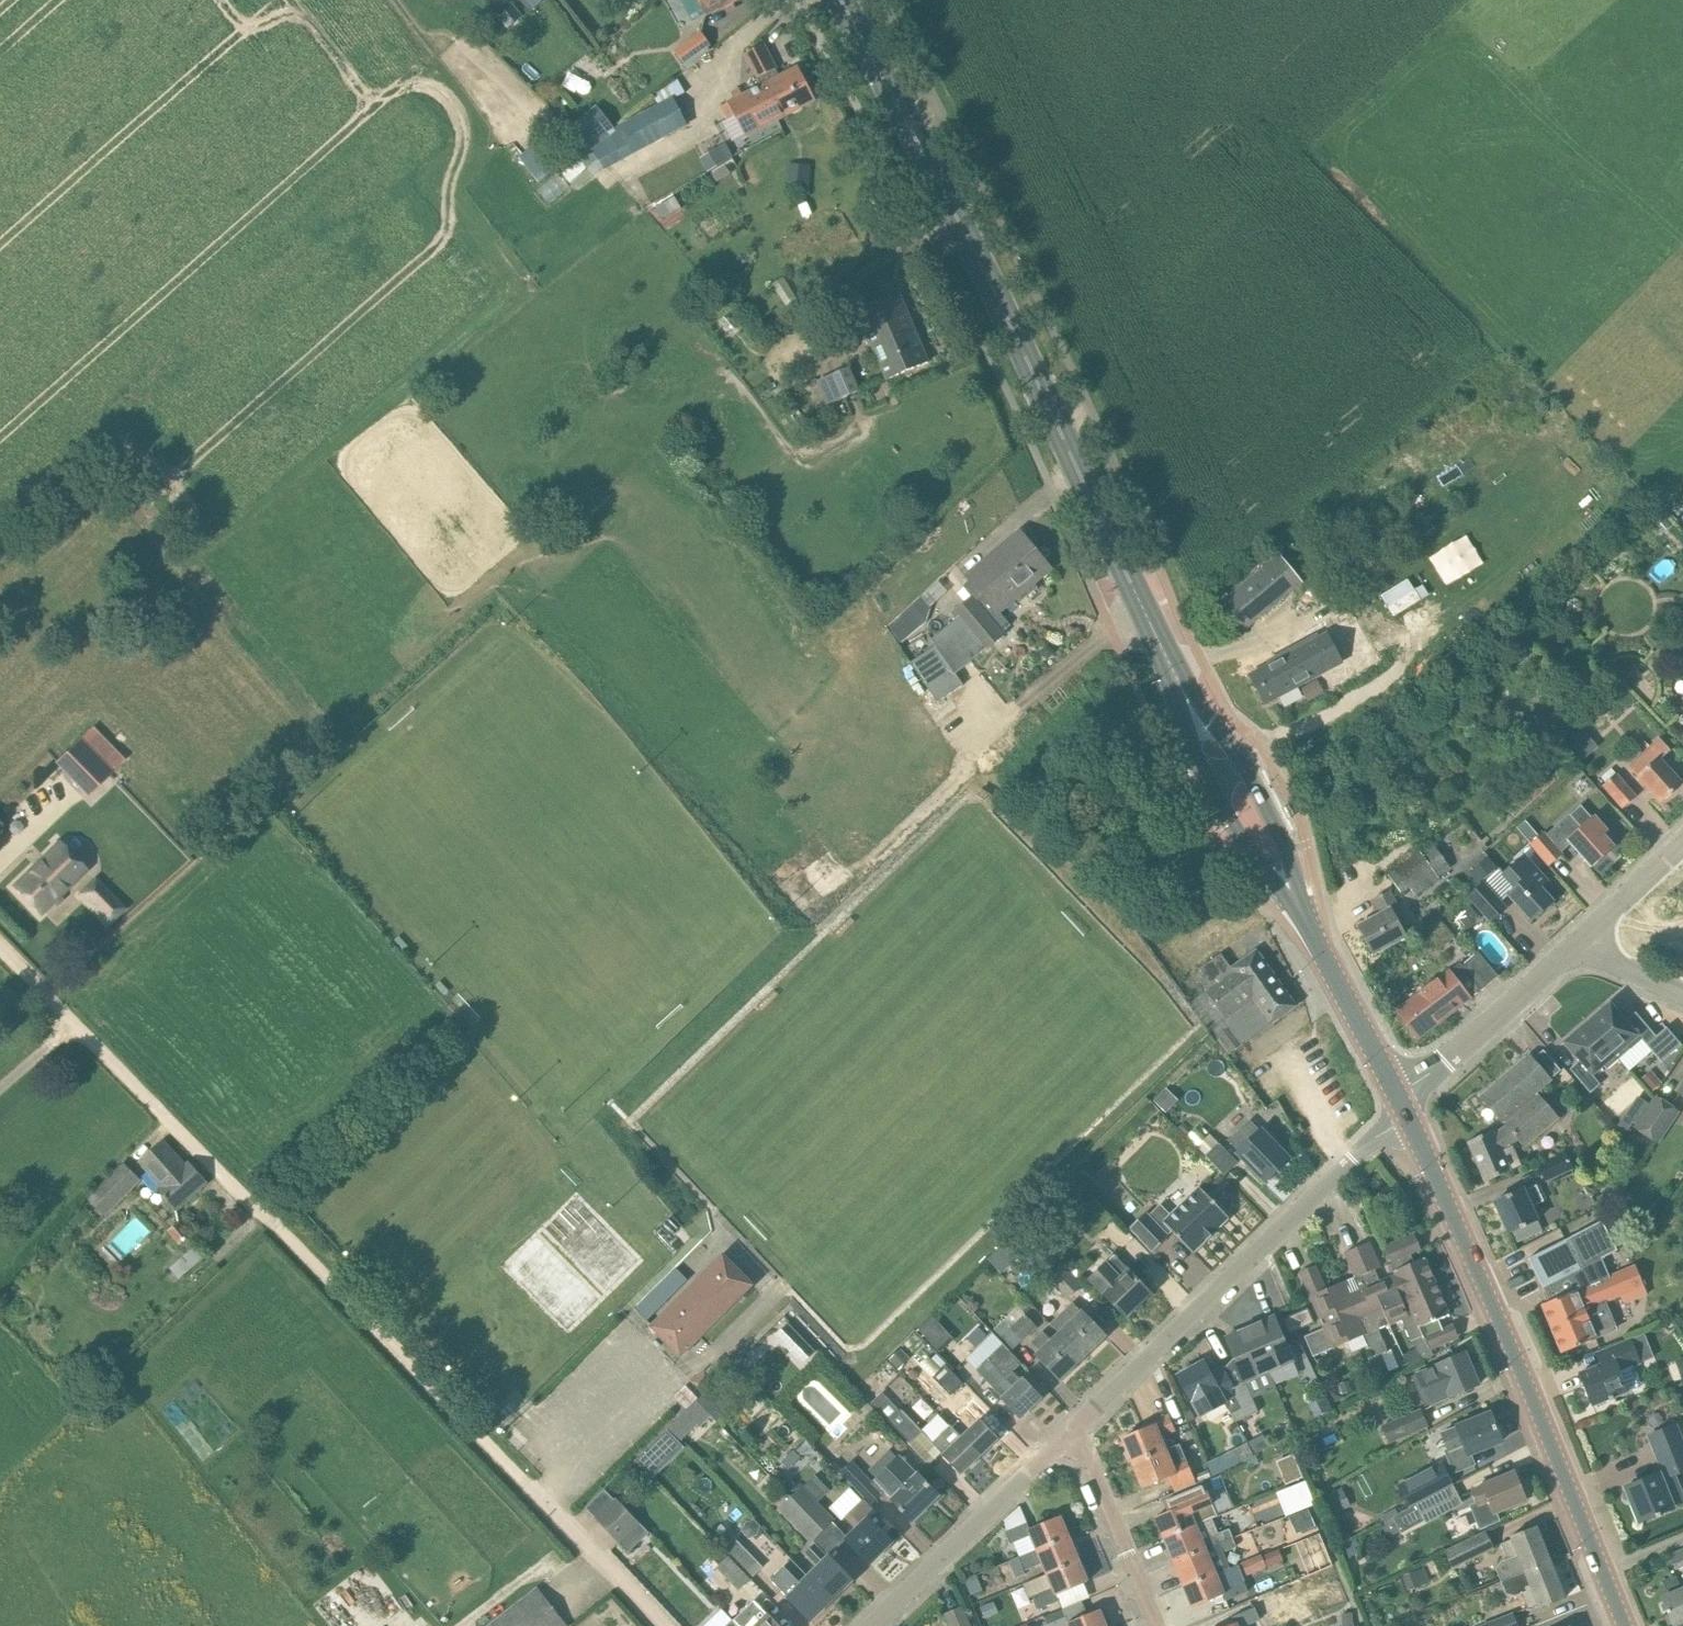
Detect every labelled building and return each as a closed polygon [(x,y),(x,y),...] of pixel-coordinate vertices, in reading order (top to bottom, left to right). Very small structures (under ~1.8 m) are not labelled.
[(731,5),(740,0),(699,0),(707,16),(722,8),(723,10),(731,5)] [(711,45),(702,31),(675,50),(684,64),(711,45)] [(764,44),(745,54),(760,85),(761,85),(778,120),(816,100),(799,66),(780,76),(764,44)] [(614,134),(594,151),(607,167),(687,125),(673,98),(685,91),(679,81),(672,85),(655,95),(659,105),(622,124),(623,127),(618,131),(614,134)] [(746,137),(778,120),(761,85),(760,85),(728,102),(729,102),(721,106),(730,125),(738,120),(746,137)] [(601,108),(575,128),(592,150),(614,134),(618,131),(601,108)] [(546,136),(521,155),(534,173),(541,168),(547,176),(557,169),(553,163),(562,156),(546,136)] [(723,146),(702,158),(709,171),(724,163),(731,159),(723,146)] [(790,163),(789,185),(809,186),(810,164),(790,163)] [(726,166),(712,174),(717,183),(731,174),(726,166)] [(858,310),(860,317),(817,336),(827,358),(870,339),(887,380),(930,362),(901,293),(858,310)] [(850,366),(831,374),(818,380),(829,405),(842,399),(860,391),(850,366)] [(971,596),(954,610),(959,617),(986,649),(1004,633),(1003,632),(974,597),(980,593),(1034,547),(1020,530),(966,575),(970,580),(963,586),(971,596)] [(980,593),(974,597),(1003,632),(1011,625),(1000,613),(1053,569),(1034,547),(980,593)] [(1266,565),(1238,588),(1262,617),(1290,594),(1266,565)] [(1382,596),(1393,617),(1429,596),(1423,586),(1415,592),(1408,580),(1382,596)] [(932,608),(920,597),(887,628),(899,645),(926,623),(932,608)] [(937,645),(911,662),(938,702),(964,684),(956,673),(986,649),(959,617),(933,639),(937,645)] [(1270,665),(1251,675),(1266,703),(1311,679),(1317,676),(1335,666),(1319,636),(1300,645),(1268,662),(1270,665)] [(1047,642),(1040,650),(1048,656),(1052,651),(1054,648),(1047,642)] [(1315,679),(1304,685),(1312,698),(1322,693),(1315,679)] [(94,727),(56,764),(90,799),(127,761),(94,727)] [(1638,776),(1662,802),(1682,784),(1682,783),(1661,759),(1671,750),(1660,738),(1629,765),(1638,775),(1638,776)] [(1637,796),(1617,773),(1603,785),(1623,808),(1637,796)] [(1607,829),(1595,816),(1592,818),(1583,807),(1571,817),(1581,828),(1569,840),(1592,866),(1614,846),(1603,833),(1607,829)] [(1530,844),(1549,866),(1564,853),(1545,831),(1530,844)] [(57,899),(86,871),(58,842),(13,885),(41,914),(57,901),(57,899)] [(1403,894),(1411,888),(1416,895),(1440,878),(1421,851),(1389,874),(1403,894)] [(1495,868),(1486,857),(1471,871),(1480,881),(1495,868)] [(1505,873),(1504,874),(1516,887),(1509,893),(1509,894),(1532,920),(1553,901),(1541,887),(1540,886),(1547,880),(1536,869),(1530,875),(1518,862),(1505,873)] [(97,878),(80,894),(111,925),(128,909),(97,878)] [(1483,881),(1467,895),(1490,921),(1506,907),(1483,881)] [(1373,899),(1381,913),(1358,925),(1373,955),(1408,936),(1396,913),(1402,910),(1390,889),(1373,899)] [(1465,930),(1479,918),(1470,908),(1456,920),(1465,930)] [(1440,918),(1422,933),(1436,949),(1453,934),(1440,918)] [(1206,991),(1190,1002),(1228,1055),(1231,1052),(1243,1044),(1242,1043),(1271,1023),(1296,1005),(1257,950),(1232,968),(1221,953),(1199,968),(1205,978),(1200,981),(1206,989),(1205,989),(1206,991)] [(1450,970),(1397,1010),(1399,1013),(1416,1036),(1418,1038),(1471,998),(1470,998),(1482,989),(1498,976),(1479,952),(1463,966),(1461,963),(1450,970)] [(1611,1002),(1587,1022),(1619,1059),(1631,1049),(1628,1045),(1639,1035),(1646,1044),(1652,1050),(1662,1062),(1682,1045),(1667,1027),(1657,1036),(1639,1015),(1630,1024),(1611,1002)] [(1607,1069),(1619,1059),(1587,1022),(1564,1042),(1583,1064),(1573,1072),(1590,1092),(1600,1084),(1593,1075),(1604,1065),(1607,1069)] [(1469,1140),(1467,1141),(1485,1182),(1487,1181),(1521,1165),(1512,1145),(1513,1144),(1519,1140),(1524,1146),(1559,1116),(1537,1091),(1561,1070),(1543,1049),(1533,1058),(1530,1055),(1482,1096),(1505,1123),(1494,1133),(1493,1130),(1469,1140)] [(1650,1072),(1641,1080),(1651,1091),(1660,1083),(1650,1072)] [(1659,1143),(1680,1111),(1656,1095),(1635,1127),(1659,1143)] [(1630,1108),(1616,1128),(1626,1134),(1640,1114),(1630,1108)] [(1253,1118),(1229,1140),(1240,1151),(1239,1152),(1267,1180),(1288,1159),(1261,1131),(1260,1131),(1263,1128),(1253,1118)] [(1211,1134),(1197,1146),(1206,1156),(1220,1143),(1211,1134)] [(186,1164),(164,1140),(139,1162),(161,1187),(159,1189),(177,1210),(207,1183),(188,1162),(186,1164)] [(1238,1162),(1220,1143),(1206,1156),(1225,1175),(1238,1162)] [(1574,1168),(1567,1151),(1539,1165),(1546,1182),(1574,1168)] [(139,1180),(124,1164),(99,1189),(92,1196),(108,1211),(114,1205),(139,1180)] [(1523,1187),(1495,1200),(1510,1231),(1514,1230),(1519,1239),(1543,1228),(1532,1205),(1544,1200),(1537,1184),(1525,1190),(1523,1187)] [(1146,1212),(1131,1227),(1154,1251),(1169,1237),(1168,1236),(1173,1231),(1193,1252),(1206,1239),(1208,1241),(1218,1231),(1216,1229),(1230,1217),(1206,1193),(1201,1187),(1194,1193),(1171,1215),(1161,1205),(1149,1216),(1146,1212)] [(1603,1220),(1529,1258),(1544,1288),(1548,1286),(1553,1300),(1543,1304),(1562,1350),(1563,1353),(1596,1338),(1595,1336),(1597,1336),(1616,1327),(1611,1316),(1604,1298),(1621,1291),(1626,1301),(1639,1295),(1645,1292),(1634,1265),(1610,1275),(1603,1258),(1618,1250),(1608,1229),(1603,1220)] [(188,1237),(191,1235),(179,1222),(168,1231),(186,1254),(176,1263),(181,1276),(204,1257),(195,1247),(188,1237)] [(1007,1242),(989,1260),(1000,1271),(1018,1254),(1007,1242)] [(1398,1273),(1396,1274),(1397,1276),(1399,1275),(1409,1299),(1438,1286),(1426,1258),(1414,1263),(1410,1253),(1400,1257),(1394,1243),(1386,1247),(1398,1273)] [(682,1358),(756,1284),(724,1252),(650,1325),(682,1358)] [(1088,1278),(1125,1318),(1151,1293),(1115,1254),(1088,1278)] [(1366,1334),(1348,1295),(1350,1294),(1345,1281),(1327,1289),(1317,1262),(1300,1269),(1324,1324),(1305,1333),(1314,1353),(1333,1344),(1334,1348),(1364,1335),(1366,1334)] [(1062,1264),(1048,1278),(1068,1299),(1082,1285),(1062,1264)] [(1375,1269),(1368,1272),(1377,1293),(1390,1324),(1401,1319),(1410,1340),(1412,1339),(1417,1349),(1418,1348),(1418,1349),(1428,1344),(1424,1337),(1424,1335),(1409,1299),(1399,1275),(1397,1276),(1396,1274),(1381,1282),(1375,1269)] [(1350,1294),(1348,1295),(1366,1334),(1364,1335),(1372,1353),(1380,1351),(1381,1354),(1387,1351),(1378,1329),(1390,1324),(1377,1293),(1368,1272),(1361,1275),(1366,1287),(1350,1294)] [(1409,1299),(1424,1335),(1442,1328),(1438,1318),(1450,1313),(1438,1286),(1409,1299)] [(1060,1333),(1084,1357),(1106,1336),(1074,1302),(1051,1324),(1060,1333)] [(1290,1333),(1315,1322),(1308,1308),(1284,1318),(1290,1333)] [(932,1314),(919,1327),(931,1339),(944,1326),(932,1314)] [(1004,1343),(1011,1351),(1038,1327),(1026,1315),(1010,1331),(1002,1323),(993,1332),(993,1333),(1004,1343)] [(1275,1317),(1252,1327),(1269,1369),(1293,1359),(1275,1317)] [(787,1318),(775,1330),(788,1344),(801,1332),(787,1318)] [(1252,1327),(1227,1337),(1235,1357),(1245,1380),(1269,1369),(1252,1327)] [(1061,1379),(1084,1357),(1060,1333),(1052,1340),(1044,1331),(1032,1342),(1041,1351),(1037,1354),(1061,1379)] [(1011,1351),(1004,1343),(993,1333),(967,1358),(977,1369),(1003,1397),(1021,1417),(1042,1398),(1023,1378),(1021,1380),(1013,1371),(1022,1362),(1011,1351)] [(1600,1363),(1579,1372),(1593,1407),(1628,1393),(1619,1371),(1642,1362),(1632,1338),(1596,1352),(1600,1363)] [(1428,1344),(1418,1349),(1424,1360),(1434,1354),(1432,1350),(1428,1344)] [(900,1349),(890,1359),(898,1367),(908,1358),(900,1349)] [(1365,1355),(1370,1367),(1372,1366),(1384,1362),(1381,1354),(1380,1351),(1372,1353),(1371,1353),(1365,1355)] [(1416,1375),(1413,1377),(1420,1392),(1423,1391),(1427,1401),(1431,1399),(1433,1403),(1451,1395),(1479,1383),(1465,1351),(1437,1364),(1438,1365),(1416,1375)] [(929,1356),(921,1364),(933,1376),(951,1395),(964,1383),(946,1364),(947,1363),(937,1354),(932,1359),(929,1356)] [(1205,1361),(1178,1375),(1201,1417),(1226,1402),(1235,1397),(1231,1389),(1234,1387),(1233,1386),(1224,1369),(1223,1366),(1211,1372),(1205,1361)] [(1384,1362),(1372,1366),(1377,1378),(1388,1373),(1384,1362)] [(702,1391),(715,1378),(705,1368),(692,1381),(702,1391)] [(1234,1387),(1231,1389),(1235,1397),(1241,1408),(1232,1413),(1236,1421),(1259,1412),(1245,1380),(1233,1386),(1234,1387)] [(1351,1380),(1341,1382),(1344,1393),(1354,1390),(1351,1380)] [(910,1443),(923,1431),(902,1408),(900,1410),(883,1392),(871,1402),(889,1421),(889,1420),(910,1443)] [(1235,1397),(1226,1402),(1232,1413),(1241,1408),(1235,1397)] [(1323,1398),(1312,1404),(1317,1415),(1329,1409),(1323,1398)] [(697,1401),(686,1412),(698,1424),(701,1427),(712,1416),(697,1401)] [(1382,1424),(1389,1440),(1430,1424),(1422,1406),(1382,1424)] [(969,1408),(950,1425),(981,1456),(999,1438),(981,1419),(980,1419),(969,1408)] [(1502,1440),(1502,1438),(1504,1437),(1506,1435),(1503,1425),(1499,1424),(1496,1425),(1491,1411),(1459,1424),(1459,1425),(1441,1432),(1447,1449),(1445,1450),(1454,1473),(1476,1464),(1471,1453),(1502,1440)] [(924,1431),(943,1451),(941,1453),(961,1474),(981,1456),(950,1425),(941,1415),(924,1431)] [(1134,1463),(1180,1444),(1180,1443),(1165,1449),(1160,1435),(1174,1429),(1169,1416),(1149,1425),(1150,1427),(1123,1438),(1134,1463)] [(1658,1456),(1682,1446),(1682,1441),(1676,1424),(1650,1435),(1658,1456)] [(668,1429),(656,1441),(672,1458),(684,1445),(682,1443),(680,1441),(670,1431),(668,1429)] [(1263,1431),(1247,1440),(1254,1452),(1269,1443),(1263,1431)] [(1186,1457),(1180,1444),(1134,1463),(1143,1487),(1169,1476),(1176,1491),(1197,1482),(1192,1470),(1186,1457)] [(1626,1486),(1640,1520),(1641,1521),(1682,1504),(1682,1494),(1675,1474),(1676,1473),(1682,1471),(1682,1446),(1658,1456),(1665,1473),(1659,1475),(1658,1473),(1626,1486)] [(1232,1448),(1207,1460),(1213,1472),(1238,1460),(1239,1460),(1233,1447),(1232,1448)] [(865,1498),(864,1498),(876,1511),(876,1510),(871,1505),(882,1493),(889,1500),(892,1498),(914,1521),(941,1495),(918,1472),(916,1474),(899,1457),(873,1482),(853,1461),(841,1472),(865,1498)] [(1416,1475),(1396,1486),(1408,1507),(1427,1497),(1453,1483),(1441,1462),(1416,1475)] [(1478,1502),(1470,1505),(1480,1529),(1501,1521),(1497,1510),(1526,1498),(1514,1471),(1484,1484),(1485,1486),(1474,1490),(1478,1502)] [(1203,1480),(1197,1482),(1176,1491),(1168,1494),(1174,1509),(1156,1517),(1164,1537),(1197,1524),(1217,1516),(1203,1480)] [(1305,1480),(1277,1492),(1286,1515),(1315,1503),(1305,1480)] [(1464,1503),(1453,1484),(1393,1516),(1402,1532),(1425,1519),(1427,1523),(1464,1503)] [(803,1487),(792,1497),(824,1530),(834,1520),(835,1519),(818,1502),(803,1487)] [(856,1529),(847,1538),(871,1564),(893,1542),(881,1529),(887,1523),(864,1499),(863,1499),(851,1487),(830,1507),(843,1520),(846,1517),(856,1529)] [(1343,1488),(1327,1495),(1335,1512),(1351,1505),(1343,1488)] [(617,1496),(596,1516),(619,1541),(640,1521),(617,1496)] [(792,1497),(782,1507),(814,1540),(824,1530),(792,1497)] [(1309,1510),(1290,1518),(1297,1534),(1316,1526),(1309,1510)] [(1026,1522),(1004,1531),(1009,1544),(1013,1542),(1018,1556),(1009,1560),(1010,1562),(1070,1537),(1060,1515),(1029,1529),(1026,1522)] [(1251,1520),(1241,1524),(1245,1532),(1255,1528),(1251,1520)] [(1233,1538),(1230,1529),(1212,1536),(1210,1531),(1201,1535),(1197,1524),(1164,1537),(1174,1562),(1233,1538)] [(1504,1579),(1525,1570),(1551,1560),(1537,1525),(1511,1535),(1512,1538),(1502,1542),(1508,1555),(1503,1557),(1498,1564),(1504,1579)] [(1486,1531),(1446,1550),(1453,1566),(1494,1547),(1486,1531)] [(1334,1565),(1320,1533),(1306,1538),(1294,1543),(1299,1556),(1308,1576),(1334,1565)] [(1070,1537),(1010,1562),(1017,1577),(1026,1573),(1025,1570),(1043,1563),(1047,1573),(1079,1559),(1070,1537)] [(723,1549),(729,1556),(730,1557),(743,1544),(736,1538),(723,1549)] [(1233,1538),(1174,1562),(1184,1584),(1216,1571),(1217,1573),(1231,1567),(1224,1552),(1237,1547),(1233,1538)] [(816,1543),(804,1553),(818,1567),(809,1576),(832,1600),(853,1580),(830,1556),(829,1556),(816,1543)] [(764,1566),(743,1544),(730,1557),(751,1579),(752,1579),(751,1578),(764,1566)] [(1667,1554),(1668,1557),(1670,1562),(1682,1556),(1682,1547),(1667,1554)] [(1278,1548),(1262,1554),(1267,1565),(1283,1559),(1278,1548)] [(1248,1575),(1267,1567),(1267,1565),(1262,1554),(1242,1562),(1248,1575)] [(751,1579),(730,1557),(729,1556),(717,1567),(740,1590),(751,1579)] [(1442,1569),(1436,1558),(1429,1561),(1435,1573),(1442,1569)] [(792,1559),(772,1579),(812,1620),(832,1600),(809,1576),(792,1559)] [(1032,1598),(1037,1610),(1058,1601),(1056,1595),(1088,1581),(1079,1559),(1047,1573),(1047,1574),(1037,1578),(1043,1593),(1032,1598)] [(1551,1560),(1525,1570),(1504,1579),(1508,1589),(1517,1591),(1522,1589),(1529,1605),(1538,1601),(1540,1605),(1565,1595),(1551,1560)] [(1184,1584),(1193,1606),(1223,1594),(1225,1599),(1248,1590),(1243,1578),(1222,1586),(1217,1573),(1216,1571),(1184,1584)] [(1412,1571),(1402,1575),(1408,1589),(1418,1585),(1412,1571)] [(977,1574),(965,1579),(972,1595),(984,1589),(977,1574)] [(539,1588),(537,1586),(517,1602),(486,1625),(568,1625),(539,1588)] [(1674,1624),(1682,1620),(1682,1587),(1662,1596),(1673,1624),(1674,1624)] [(994,1600),(981,1606),(985,1617),(999,1612),(994,1600)] [(759,1605),(749,1613),(746,1610),(733,1622),(737,1625),(780,1625),(759,1605)] [(963,1606),(945,1613),(950,1625),(972,1625),(963,1606)] [(1224,1625),(1240,1625),(1260,1618),(1256,1607),(1233,1617),(1235,1622),(1224,1625)] [(1099,1609),(1068,1622),(1066,1617),(1044,1625),(1106,1625),(1099,1609)] [(1515,1610),(1481,1624),(1482,1625),(1521,1625),(1515,1610)] [(1342,1612),(1344,1625),(1348,1625),(1354,1625),(1353,1611),(1342,1612)]
